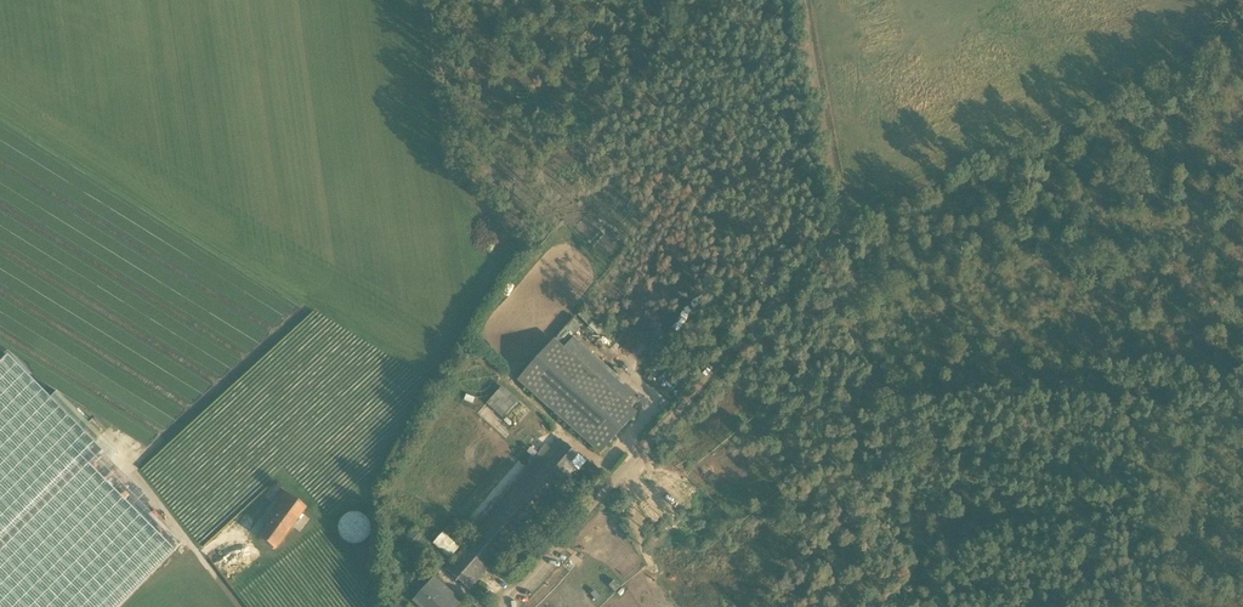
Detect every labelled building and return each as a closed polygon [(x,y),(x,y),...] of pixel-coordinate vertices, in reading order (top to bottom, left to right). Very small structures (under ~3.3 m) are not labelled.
[(636,414),(627,406),(564,349),(554,340),(517,381),(600,454),(636,414)] [(182,544),(139,501),(146,494),(112,460),(118,453),(59,393),(52,399),(7,355),(0,362),(0,606),(118,606),(182,544)] [(500,386),(483,403),(500,419),(517,401),(500,386)] [(469,590),(584,460),(561,439),(445,569),(469,590)] [(275,550),(306,508),(284,491),(262,521),(269,526),(259,539),(275,550)] [(343,532),(362,528),(358,512),(339,516),(343,532)] [(403,538),(412,545),(419,536),(411,529),(403,538)] [(431,542),(449,559),(459,548),(441,531),(431,542)] [(420,606),(454,606),(460,601),(448,590),(442,597),(428,585),(413,602),(420,606)] [(596,600),(601,596),(595,590),(591,594),(596,600)]
